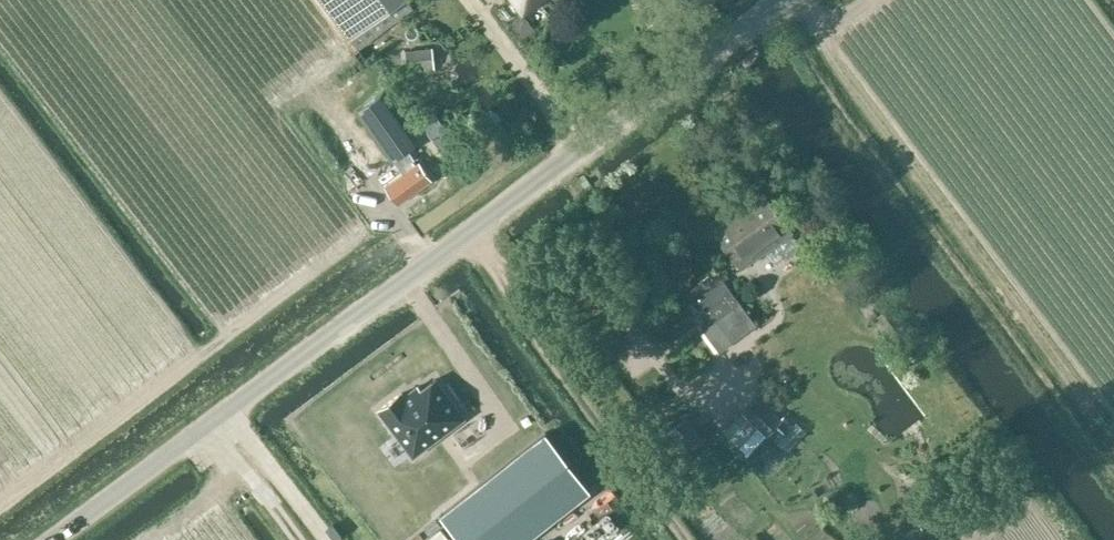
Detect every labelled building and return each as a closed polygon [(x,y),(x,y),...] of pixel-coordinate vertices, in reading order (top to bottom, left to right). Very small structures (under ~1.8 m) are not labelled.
[(349,36),(397,0),(323,0),(349,36)] [(521,15),(542,0),(510,0),(521,15)] [(432,48),(407,51),(409,72),(435,69),(432,48)] [(442,114),(429,124),(456,160),(469,150),(442,114)] [(400,173),(384,183),(396,203),(431,180),(420,163),(418,165),(411,157),(396,167),(400,173)] [(731,208),(710,223),(743,270),(767,252),(776,264),(801,246),(793,234),(770,200),(761,187),(731,208)] [(716,354),(756,323),(716,269),(691,289),(715,321),(700,332),(716,354)] [(401,390),(379,407),(414,453),(465,414),(435,376),(421,387),(418,383),(404,394),(401,390)] [(759,395),(744,410),(768,434),(770,432),(775,438),(791,422),(786,417),(784,418),(759,395)] [(795,420),(778,437),(789,448),(806,431),(795,420)] [(459,539),(526,539),(590,491),(547,434),(440,515),(459,539)] [(598,535),(580,516),(555,539),(556,539),(592,539),(598,535)]
